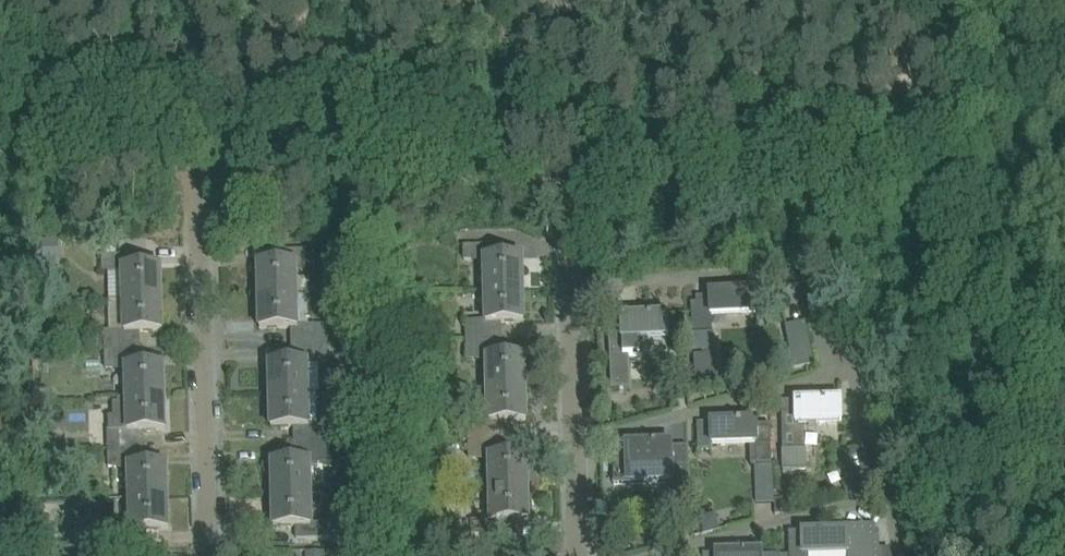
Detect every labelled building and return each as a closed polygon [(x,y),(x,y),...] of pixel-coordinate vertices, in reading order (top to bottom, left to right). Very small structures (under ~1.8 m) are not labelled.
[(59,241),(35,242),(36,261),(59,260),(59,241)] [(499,245),(464,246),(464,259),(485,261),(486,291),(521,290),(520,259),(523,259),(523,257),(500,258),(499,245)] [(281,264),(258,264),(258,265),(261,265),(261,279),(261,297),(299,296),(299,266),(316,263),(316,262),(316,250),(281,251),(281,264)] [(138,267),(138,255),(102,256),(103,269),(123,269),(124,300),(160,299),(159,268),(161,268),(161,267),(138,267)] [(522,321),(521,290),(486,291),(487,321),(467,322),(467,336),(502,335),(501,323),(524,322),(524,321),(522,321)] [(697,303),(691,303),(693,336),(691,336),(692,353),(703,352),(703,355),(694,356),(696,390),(719,389),(717,354),(710,355),(710,352),(715,352),(714,334),(711,335),(710,320),(710,318),(710,315),(710,313),(733,312),(755,311),(755,313),(756,313),(755,290),(710,293),(710,296),(697,297),(697,303)] [(260,328),(260,329),(292,328),(292,341),(328,340),(328,326),(308,325),(300,325),(299,296),(261,297),(262,314),(262,328),(260,328)] [(161,330),(160,299),(124,300),(125,331),(106,332),(106,346),(119,345),(140,345),(140,332),(163,331),(163,330),(161,330)] [(639,337),(668,336),(667,314),(621,316),(621,319),(609,320),(612,389),(630,388),(629,355),(640,355),(639,337)] [(779,371),(790,369),(813,364),(806,325),(783,330),(787,353),(780,354),(777,360),(779,371)] [(502,345),(467,346),(467,359),(487,361),(488,390),(524,389),(523,371),(523,358),(525,358),(525,357),(502,357),(502,345)] [(292,363),(270,363),(270,365),(272,365),(272,378),(273,396),(309,395),(309,393),(319,393),(319,364),(329,363),(328,350),(292,350),(292,363)] [(141,366),(141,354),(107,355),(107,369),(127,368),(128,399),(163,398),(162,367),(164,367),(164,366),(141,366)] [(674,392),(687,391),(686,361),(673,361),(674,392)] [(524,420),(524,389),(488,390),(489,421),(469,421),(469,435),(482,435),(504,435),(504,422),(527,421),(527,420),(524,420)] [(273,427),(271,427),(271,428),(294,427),(294,440),(331,439),(330,428),(310,426),(309,395),(273,396),(273,414),(273,427)] [(164,429),(163,398),(128,399),(118,399),(118,403),(113,403),(114,417),(108,417),(108,432),(109,445),(144,444),(143,431),(166,431),(166,429),(164,429)] [(841,400),(782,401),(784,469),(806,469),(805,422),(841,421),(841,423),(842,423),(841,400)] [(711,425),(698,426),(699,448),(699,450),(712,449),(712,445),(751,444),(752,465),(756,465),(773,465),(772,423),(757,423),(757,421),(711,422),(711,425)] [(627,444),(612,444),(613,484),(629,484),(629,487),(672,486),(673,513),(673,531),(673,533),(691,533),(690,500),(689,467),(688,446),(672,447),(672,443),(627,444)] [(505,457),(504,444),(469,445),(469,459),(489,458),(490,489),(526,488),(525,457),(528,457),(528,456),(505,457)] [(272,462),(272,464),(274,464),(275,495),(310,494),(310,465),(331,462),(331,448),(295,449),(295,462),(272,462)] [(144,453),(109,454),(109,468),(130,467),(131,499),(166,498),(165,466),(167,466),(167,465),(144,466),(144,453)] [(773,465),(756,465),(757,481),(757,503),(774,503),(774,499),(773,481),(773,465)] [(851,480),(842,482),(847,498),(856,496),(851,480)] [(527,519),(526,488),(490,489),(491,521),(470,521),(471,536),(485,535),(507,534),(506,521),(529,521),(529,519),(527,519)] [(276,526),(274,526),(274,527),(297,527),(297,539),(332,538),(332,525),(311,523),(310,494),(275,495),(276,526)] [(167,529),(166,498),(131,499),(132,530),(111,530),(112,544),(147,543),(146,530),(169,530),(169,529),(167,529)] [(783,499),(774,499),(775,515),(783,513),(783,499)] [(789,532),(790,555),(809,555),(848,554),(848,555),(880,555),(880,549),(880,538),(876,538),(876,526),(845,527),(845,531),(789,532)]
